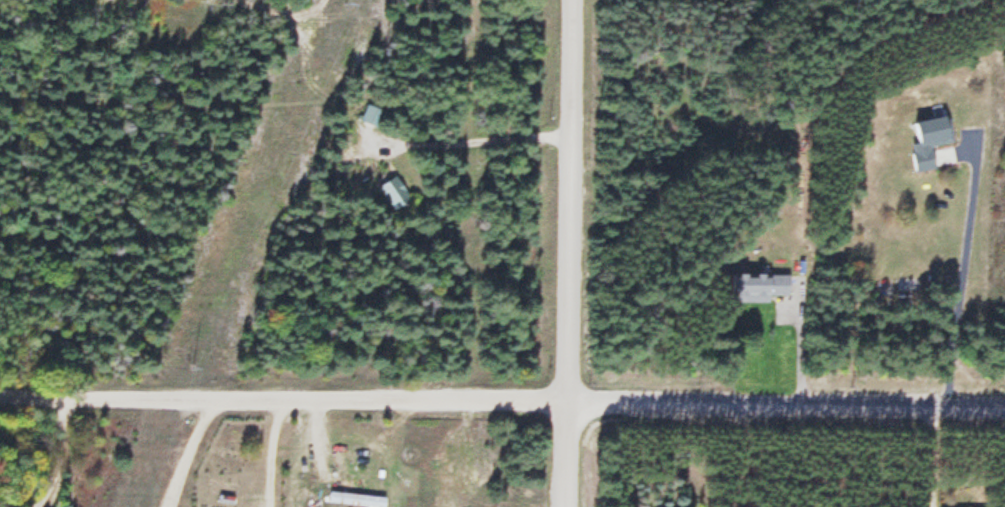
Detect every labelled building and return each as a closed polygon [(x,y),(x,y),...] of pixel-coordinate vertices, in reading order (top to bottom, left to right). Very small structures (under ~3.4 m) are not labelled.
[(383,111),(366,104),(359,120),(376,127),(383,111)] [(910,143),(914,171),(935,169),(932,145),(952,142),(949,117),(914,121),(917,142),(910,143)] [(378,186),(392,210),(410,199),(396,175),(378,186)] [(769,302),(769,296),(789,296),(789,274),(735,274),(735,302),(769,302)]
